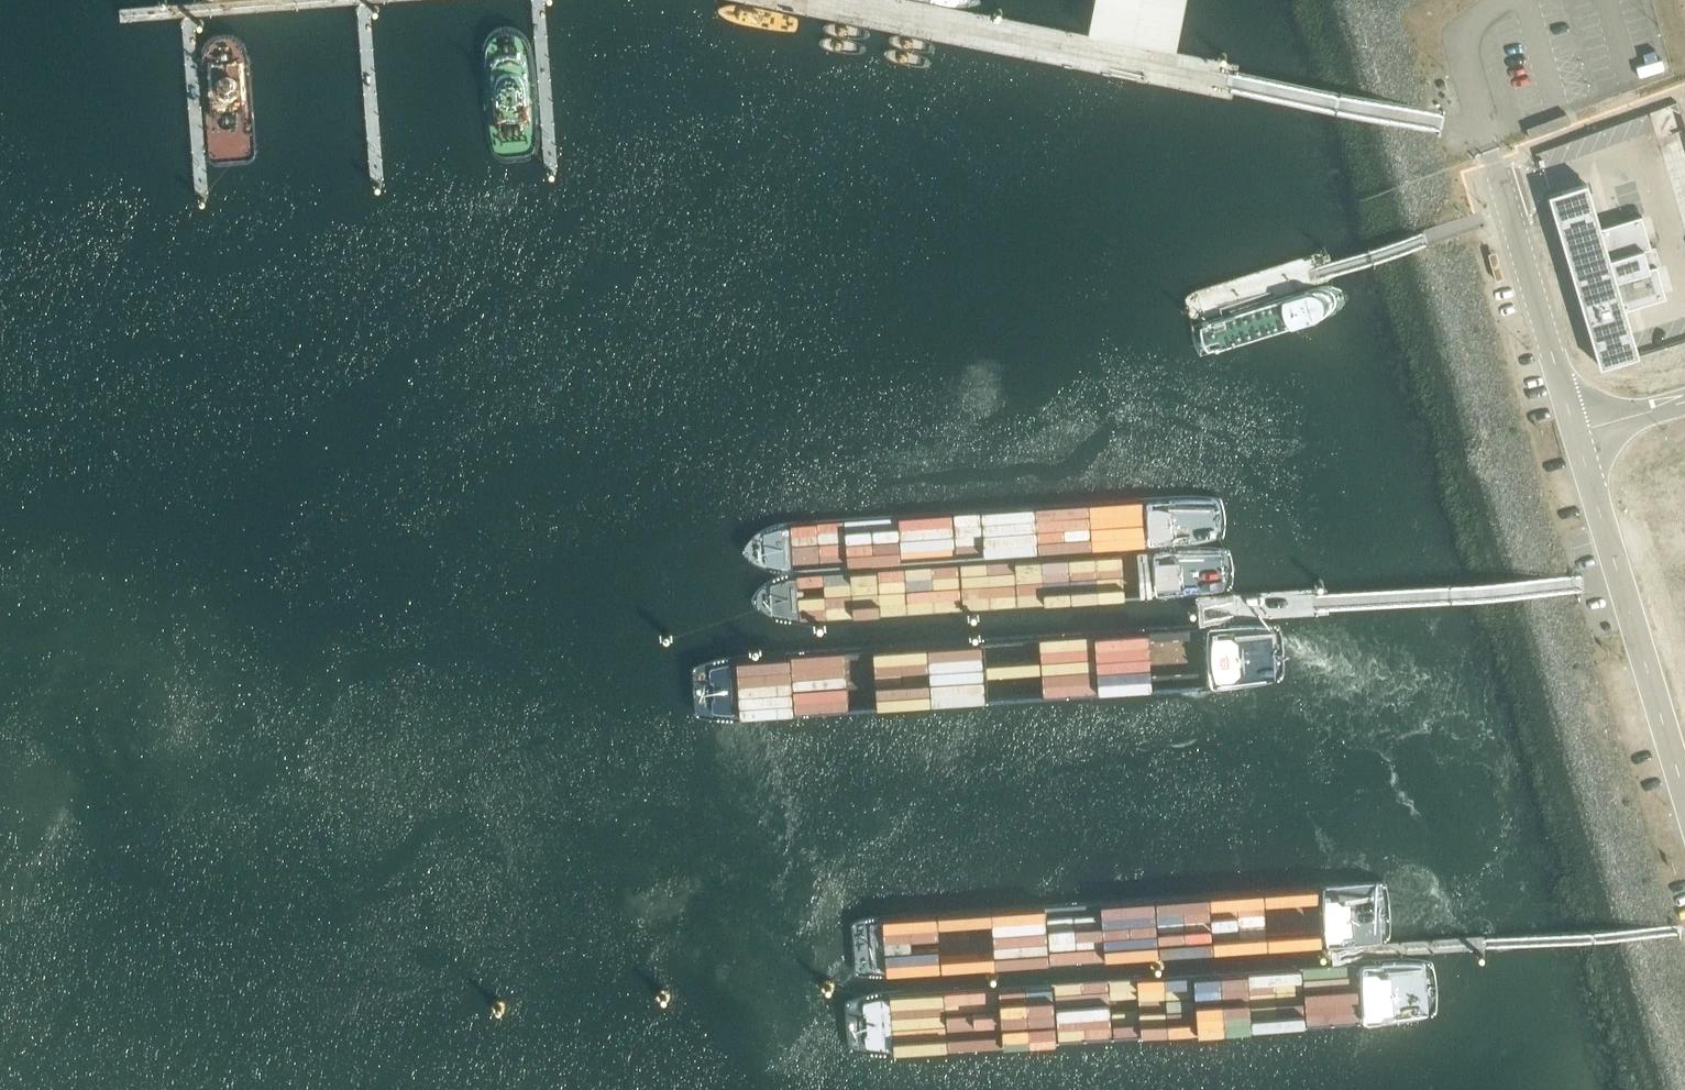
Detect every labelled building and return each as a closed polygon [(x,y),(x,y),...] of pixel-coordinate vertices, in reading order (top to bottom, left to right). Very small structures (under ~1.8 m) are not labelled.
[(1585,179),(1546,191),(1598,363),(1637,352),(1624,307),(1664,294),(1655,262),(1646,265),(1641,246),(1649,244),(1640,212),(1599,224),(1585,179)]
